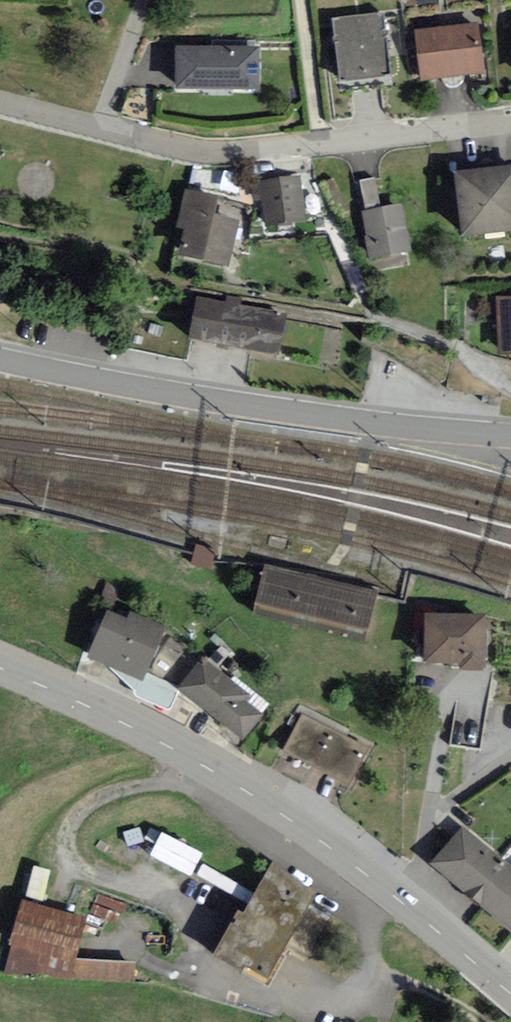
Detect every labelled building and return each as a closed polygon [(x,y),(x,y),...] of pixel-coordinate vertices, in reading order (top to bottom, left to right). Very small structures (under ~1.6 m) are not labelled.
[(383,15),(333,21),(340,85),(391,79),(383,15)] [(478,25),(415,33),(421,84),(484,77),(478,25)] [(260,50),(176,50),(176,93),(260,93),(260,50)] [(454,177),(462,243),(510,237),(510,170),(454,177)] [(300,176),(250,182),(252,201),(263,199),(266,229),(306,224),(300,176)] [(220,200),(185,192),(171,258),(229,271),(239,224),(216,219),(220,200)] [(402,207),(360,215),(369,261),(411,253),(402,207)] [(498,302),(499,358),(510,358),(510,302),(498,302)] [(287,320),(199,303),(190,346),(278,363),(287,320)] [(258,613),(366,637),(374,601),(266,577),(258,613)] [(486,614),(425,613),(424,663),(459,664),(459,669),(485,670),(486,614)] [(106,614),(85,662),(118,676),(142,687),(148,673),(167,630),(130,615),(126,622),(106,614)] [(250,698),(202,660),(180,688),(177,691),(179,692),(243,743),(264,717),(246,703),(250,698)] [(142,687),(118,676),(135,693),(135,696),(135,698),(137,699),(165,711),(168,712),(171,711),(172,709),(179,692),(177,691),(180,688),(148,673),(142,687)] [(370,751),(302,718),(283,755),(351,788),(370,751)] [(463,831),(440,858),(510,918),(510,872),(463,831)] [(268,988),(315,894),(267,870),(243,918),(236,914),(212,960),(268,988)] [(77,960),(87,922),(22,904),(2,975),(133,983),(134,964),(77,960)]
